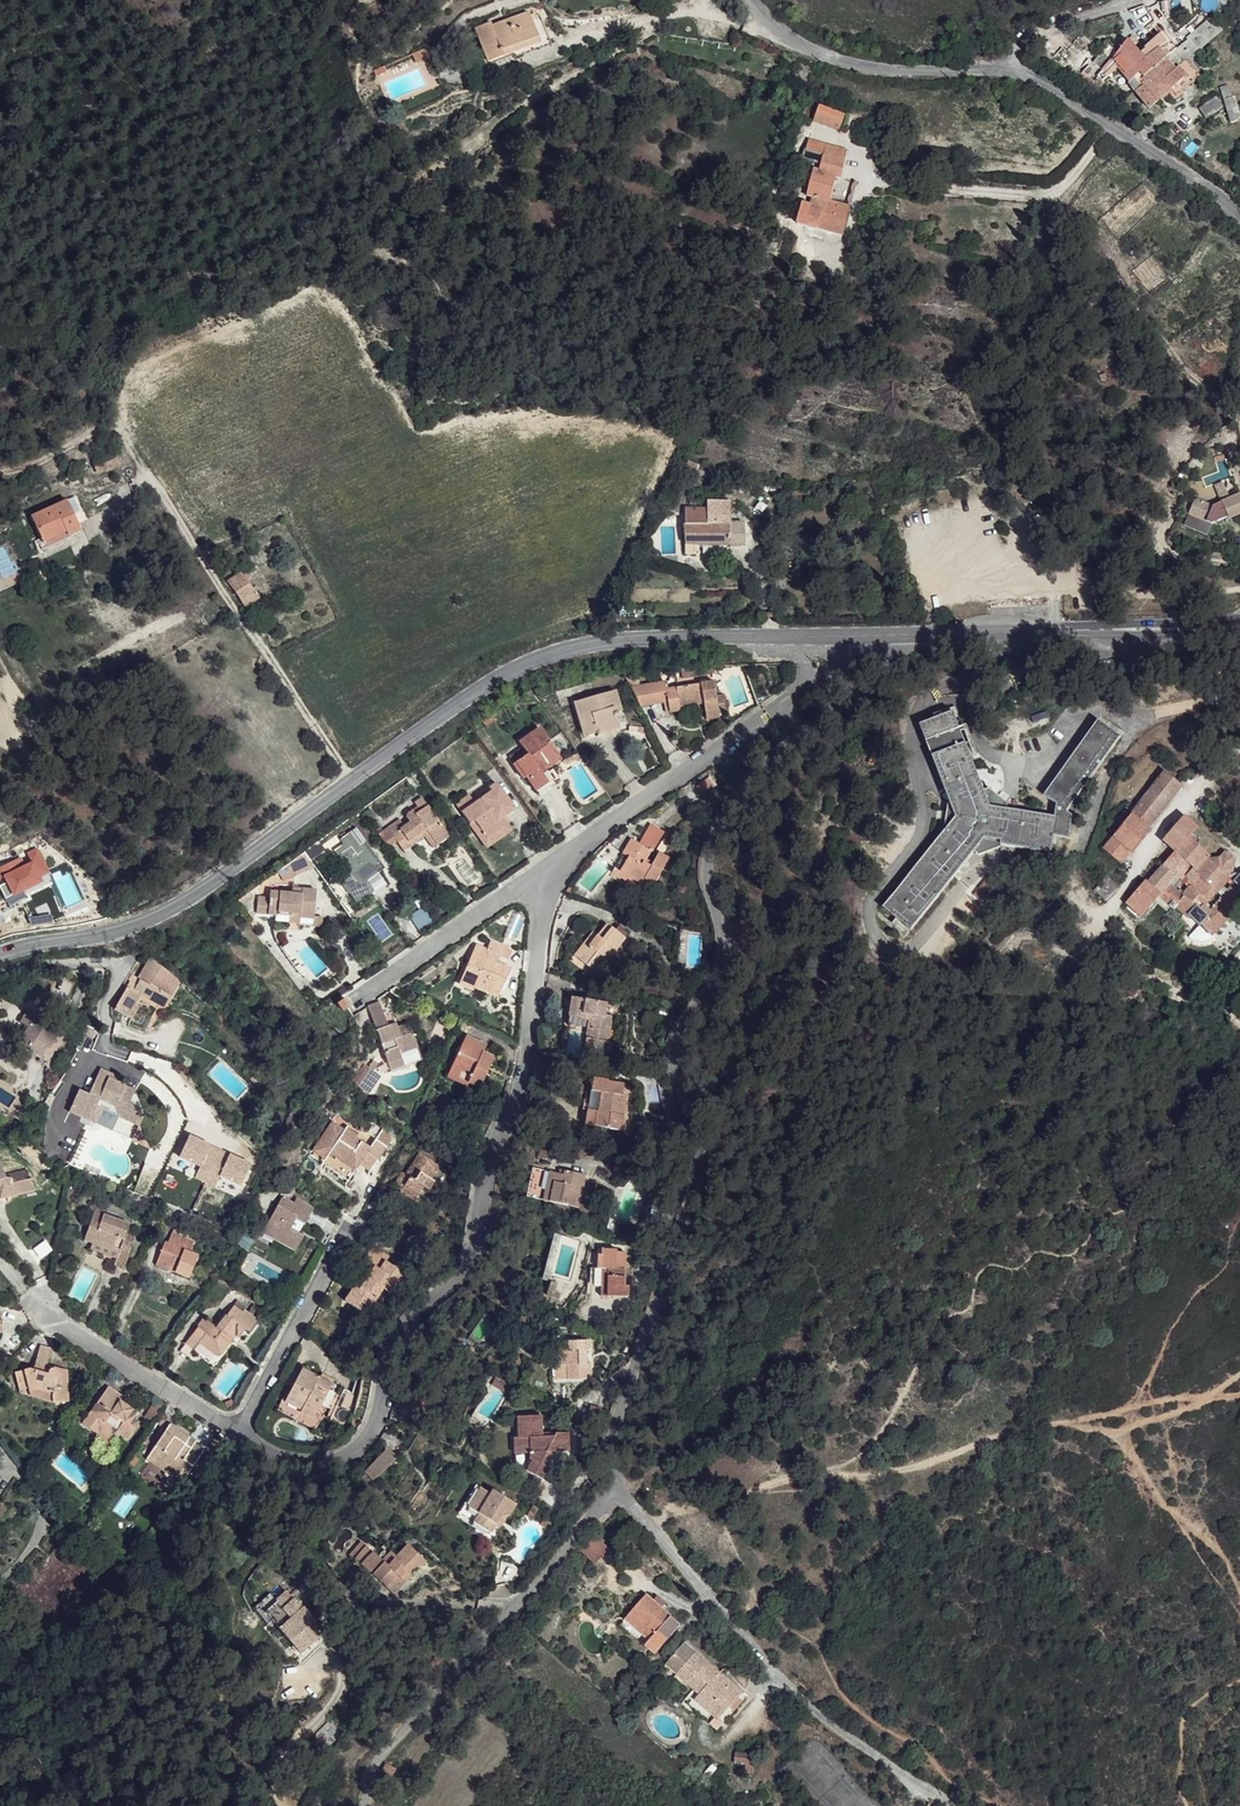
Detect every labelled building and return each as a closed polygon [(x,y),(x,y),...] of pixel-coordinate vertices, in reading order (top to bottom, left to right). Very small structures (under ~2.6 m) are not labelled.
[(491,22),(474,28),(490,62),(514,54),(517,57),(553,43),(541,14),(530,10),(492,26),(491,22)] [(1141,84),(1135,90),(1149,106),(1167,92),(1174,98),(1193,82),(1193,69),(1187,59),(1221,29),(1211,19),(1185,40),(1165,58),(1143,77),(1139,74),(1136,77),(1141,84)] [(1165,58),(1156,51),(1145,58),(1128,39),(1112,60),(1117,69),(1135,90),(1141,84),(1136,77),(1139,74),(1143,77),(1165,58)] [(428,50),(416,55),(420,65),(432,60),(428,50)] [(1102,71),(1087,89),(1096,94),(1117,69),(1112,60),(1102,71)] [(1092,63),(1075,82),(1087,89),(1102,71),(1092,63)] [(388,68),(377,72),(380,79),(391,75),(388,68)] [(1224,108),(1218,98),(1200,107),(1205,117),(1224,108)] [(1235,101),(1225,103),(1230,122),(1239,120),(1235,101)] [(838,112),(812,105),(810,118),(836,126),(838,112)] [(845,150),(804,141),(803,149),(823,155),(820,164),(820,173),(813,170),(808,200),(814,201),(807,231),(841,238),(848,209),(829,204),(836,176),(839,177),(845,150)] [(75,374),(64,379),(66,388),(77,385),(75,374)] [(114,455),(96,461),(101,471),(119,463),(114,455)] [(1212,498),(1228,489),(1222,478),(1230,473),(1225,463),(1200,476),(1212,498)] [(714,470),(696,464),(695,472),(712,477),(714,470)] [(1239,495),(1212,505),(1195,497),(1188,513),(1210,523),(1227,516),(1228,518),(1239,513),(1239,497),(1239,495)] [(705,507),(686,506),(687,543),(743,544),(744,522),(729,522),(730,499),(705,498),(705,507)] [(68,503),(33,519),(43,541),(67,530),(71,537),(82,532),(68,503)] [(43,541),(36,544),(38,553),(71,537),(67,530),(43,541)] [(259,597),(245,572),(229,582),(244,608),(259,597)] [(716,667),(684,667),(686,678),(717,674),(716,667)] [(732,679),(728,680),(736,707),(752,703),(743,676),(738,677),(738,676),(737,675),(736,674),(735,675),(734,675),(733,675),(733,676),(732,678),(732,679)] [(665,682),(637,688),(645,705),(665,702),(666,711),(680,710),(678,705),(705,702),(708,720),(722,718),(720,711),(729,710),(726,695),(719,697),(718,682),(667,688),(665,682)] [(614,686),(572,698),(576,716),(580,715),(586,732),(594,730),(617,722),(616,711),(621,710),(614,686)] [(952,710),(920,725),(948,799),(945,826),(882,906),(910,929),(973,848),(978,854),(1000,845),(1001,842),(1049,850),(1053,834),(1055,814),(1003,806),(1004,802),(988,787),(982,789),(952,710)] [(1055,814),(1053,834),(1067,837),(1071,815),(1067,811),(1123,731),(1100,715),(1044,794),(1057,803),(1055,814)] [(617,722),(594,730),(596,736),(619,728),(617,722)] [(558,761),(537,730),(516,747),(521,758),(516,763),(525,779),(535,794),(545,785),(538,772),(542,768),(545,766),(550,768),(558,761)] [(525,779),(516,763),(510,767),(520,783),(525,779)] [(555,785),(542,768),(538,772),(545,785),(535,794),(538,799),(555,785)] [(1176,786),(1160,773),(1100,847),(1116,859),(1127,846),(1129,848),(1145,829),(1143,827),(1176,786)] [(516,812),(504,796),(496,799),(491,793),(473,806),(469,798),(459,807),(473,828),(477,827),(489,842),(501,832),(499,826),(504,822),(516,812)] [(425,834),(435,849),(452,835),(425,796),(418,802),(421,805),(408,815),(411,820),(405,824),(401,818),(388,827),(406,853),(414,847),(412,843),(425,834)] [(1195,839),(1189,834),(1192,830),(1179,818),(1157,843),(1169,853),(1140,880),(1141,881),(1122,901),(1136,914),(1150,900),(1161,910),(1164,907),(1167,911),(1169,909),(1182,920),(1183,918),(1190,925),(1192,921),(1197,925),(1187,935),(1190,939),(1193,940),(1196,940),(1200,941),(1204,940),(1209,939),(1213,938),(1216,934),(1239,910),(1239,877),(1234,875),(1235,862),(1221,852),(1207,865),(1188,848),(1195,839)] [(510,836),(504,822),(499,826),(501,832),(489,842),(477,827),(473,828),(490,852),(510,836)] [(360,849),(351,838),(338,846),(344,854),(338,858),(342,865),(348,861),(358,876),(347,884),(353,895),(379,879),(376,872),(383,867),(368,844),(360,849)] [(650,855),(632,843),(626,852),(630,855),(617,879),(628,887),(631,884),(637,877),(646,882),(655,888),(669,864),(661,857),(655,867),(647,861),(650,855)] [(24,890),(44,881),(41,876),(49,872),(37,847),(26,852),(27,855),(0,868),(0,878),(4,876),(7,882),(0,885),(0,886),(10,905),(26,897),(24,890)] [(630,855),(626,852),(613,875),(617,879),(630,855)] [(386,872),(383,867),(376,872),(379,879),(386,872)] [(646,882),(637,877),(631,884),(640,889),(646,882)] [(979,897),(998,884),(993,877),(974,889),(979,897)] [(316,895),(298,892),(297,899),(269,898),(269,920),(278,920),(290,921),(290,915),(296,916),(296,921),(314,922),(316,895)] [(626,941),(608,922),(595,934),(577,957),(595,973),(626,941)] [(595,934),(591,931),(573,952),(577,957),(595,934)] [(516,956),(499,947),(497,953),(484,949),(466,988),(480,994),(484,984),(503,994),(512,975),(503,968),(493,964),(496,956),(506,960),(513,963),(516,956)] [(506,960),(496,956),(493,964),(503,968),(506,960)] [(166,970),(149,962),(135,988),(126,984),(121,996),(132,1001),(137,1004),(142,997),(168,1008),(173,996),(162,990),(166,982),(162,979),(166,970)] [(605,999),(575,994),(572,1015),(585,1017),(587,1012),(591,1012),(593,1013),(591,1036),(588,1035),(586,1046),(610,1050),(611,1041),(608,1039),(611,1014),(605,1012),(605,999)] [(132,1001),(121,996),(118,1002),(127,1008),(132,1001)] [(137,1004),(132,1001),(127,1008),(134,1012),(137,1004)] [(382,1001),(371,1005),(391,1064),(406,1059),(405,1052),(420,1046),(411,1021),(402,1024),(401,1021),(391,1024),(382,1001)] [(127,1008),(118,1002),(113,1013),(123,1018),(127,1008)] [(134,1012),(127,1008),(123,1018),(130,1020),(134,1012)] [(58,1030),(28,1011),(23,1023),(29,1027),(20,1046),(42,1059),(58,1030)] [(491,1052),(474,1041),(452,1077),(481,1094),(499,1064),(490,1056),(491,1052)] [(115,1062),(106,1057),(92,1079),(84,1076),(76,1091),(92,1101),(102,1086),(115,1093),(118,1103),(140,1115),(144,1103),(137,1100),(133,1090),(139,1081),(124,1072),(113,1066),(115,1062)] [(406,1059),(391,1064),(394,1071),(408,1066),(406,1059)] [(125,1068),(115,1062),(113,1066),(124,1072),(125,1068)] [(385,1073),(375,1066),(365,1084),(376,1090),(385,1073)] [(625,1084),(596,1078),(588,1124),(623,1130),(629,1096),(622,1096),(625,1084)] [(144,1103),(139,1081),(133,1090),(137,1100),(144,1103)] [(92,1101),(76,1091),(72,1097),(97,1112),(107,1098),(118,1103),(115,1093),(102,1086),(92,1101)] [(343,1122),(333,1118),(317,1148),(332,1157),(336,1153),(359,1166),(364,1161),(377,1168),(395,1136),(380,1126),(370,1141),(355,1132),(357,1127),(346,1120),(343,1122)] [(443,1163),(423,1151),(409,1170),(405,1169),(398,1182),(404,1186),(402,1188),(416,1198),(426,1183),(431,1184),(439,1175),(436,1173),(443,1163)] [(550,1199),(578,1205),(584,1171),(564,1167),(563,1171),(556,1170),(546,1169),(545,1178),(553,1180),(550,1199)] [(1,1198),(6,1185),(11,1185),(18,1193),(34,1189),(33,1181),(26,1181),(27,1172),(6,1175),(0,1168),(0,1198),(1,1198)] [(542,1197),(550,1199),(553,1180),(545,1178),(542,1197)] [(319,1204),(302,1194),(299,1198),(289,1193),(272,1223),(284,1230),(282,1235),(302,1248),(309,1232),(303,1227),(308,1219),(311,1221),(319,1204)] [(129,1226),(93,1215),(85,1243),(93,1246),(114,1254),(113,1261),(126,1265),(133,1247),(125,1243),(129,1226)] [(284,1230),(272,1223),(269,1228),(282,1235),(284,1230)] [(191,1248),(168,1238),(166,1247),(162,1247),(156,1263),(170,1269),(169,1276),(180,1281),(179,1287),(188,1290),(196,1263),(188,1258),(190,1252),(191,1248)] [(397,1254),(384,1243),(374,1257),(385,1266),(371,1284),(364,1280),(351,1297),(366,1307),(369,1302),(377,1306),(391,1285),(395,1289),(401,1280),(410,1284),(414,1278),(394,1261),(397,1254)] [(114,1254),(93,1246),(91,1254),(113,1261),(114,1254)] [(615,1247),(600,1246),(599,1264),(607,1264),(607,1290),(614,1290),(614,1294),(627,1295),(628,1283),(622,1282),(623,1249),(616,1249),(615,1247)] [(199,1256),(190,1252),(188,1258),(196,1263),(199,1256)] [(170,1269),(156,1263),(154,1269),(169,1276),(170,1269)] [(599,1264),(599,1294),(614,1294),(614,1290),(607,1290),(607,1264),(599,1264)] [(395,1289),(391,1285),(377,1306),(373,1312),(378,1316),(395,1289)] [(265,1319),(252,1308),(249,1312),(238,1307),(223,1325),(210,1318),(192,1344),(201,1350),(205,1345),(224,1356),(240,1334),(244,1336),(252,1326),(258,1330),(265,1319)] [(568,1378),(594,1377),(591,1360),(586,1360),(586,1347),(591,1346),(589,1337),(567,1338),(568,1349),(554,1351),(554,1366),(567,1366),(568,1378)] [(567,1338),(554,1340),(554,1351),(568,1349),(567,1338)] [(44,1367),(22,1371),(24,1385),(33,1385),(34,1393),(59,1392),(60,1403),(75,1404),(76,1373),(61,1367),(59,1372),(55,1372),(57,1350),(46,1349),(44,1367)] [(342,1384),(311,1367),(296,1396),(312,1405),(309,1409),(324,1416),(328,1409),(342,1384)] [(33,1385),(24,1385),(25,1393),(34,1393),(33,1385)] [(133,1400),(122,1391),(95,1428),(104,1436),(109,1428),(122,1438),(126,1434),(139,1442),(149,1427),(142,1423),(147,1417),(129,1407),(133,1400)] [(312,1405),(296,1396),(292,1402),(288,1400),(283,1410),(324,1431),(335,1413),(328,1409),(324,1416),(309,1409),(312,1405)] [(542,1415),(518,1417),(520,1434),(516,1434),(516,1455),(532,1452),(533,1459),(526,1470),(548,1479),(554,1467),(545,1463),(552,1451),(574,1449),(572,1429),(544,1431),(542,1415)] [(198,1446),(177,1432),(156,1463),(173,1476),(176,1472),(185,1478),(187,1474),(194,1479),(208,1461),(199,1454),(197,1457),(192,1454),(198,1446)] [(392,1460),(383,1451),(362,1472),(370,1479),(377,1479),(392,1460)] [(532,1452),(516,1455),(514,1464),(526,1470),(533,1459),(532,1452)] [(173,1476),(156,1463),(152,1466),(169,1481),(173,1476)] [(173,1476),(169,1481),(178,1487),(185,1478),(176,1472),(173,1476)] [(483,1486),(478,1482),(458,1511),(480,1525),(486,1515),(471,1504),(483,1486)] [(492,1491),(483,1486),(471,1504),(486,1515),(480,1525),(491,1533),(499,1522),(505,1513),(509,1515),(517,1503),(495,1486),(492,1491)] [(594,1562),(609,1549),(597,1535),(582,1548),(594,1562)] [(428,1565),(407,1546),(395,1558),(390,1557),(385,1561),(373,1551),(363,1563),(390,1592),(416,1566),(421,1571),(428,1565)] [(294,1595),(288,1589),(281,1595),(283,1599),(285,1602),(294,1595)] [(303,1607),(294,1595),(285,1602),(283,1599),(269,1609),(302,1649),(323,1634),(316,1622),(317,1620),(306,1605),(303,1607)] [(675,1628),(642,1598),(623,1620),(646,1643),(641,1650),(651,1658),(675,1628)] [(646,1643),(623,1620),(617,1627),(641,1650),(646,1643)] [(741,1692),(696,1652),(676,1674),(699,1697),(697,1700),(717,1718),(741,1692)] [(387,1784),(378,1782),(376,1790),(385,1792),(387,1784)]
